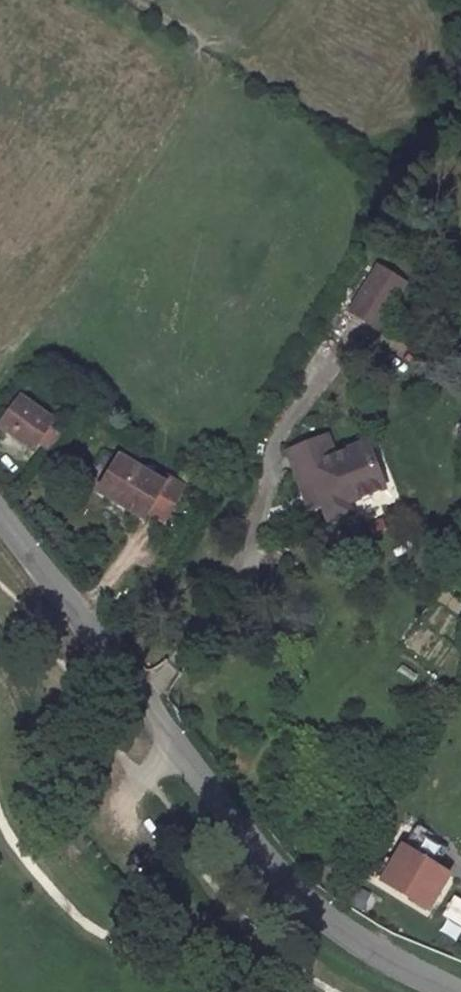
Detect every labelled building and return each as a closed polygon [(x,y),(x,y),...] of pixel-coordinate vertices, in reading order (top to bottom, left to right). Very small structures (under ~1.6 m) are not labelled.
[(404,283),(378,268),(351,312),(377,327),(404,283)] [(22,397),(1,426),(33,449),(39,442),(49,450),(59,436),(49,428),(54,421),(22,397)] [(96,400),(90,408),(104,419),(110,411),(96,400)] [(287,452),(295,473),(308,468),(322,506),(328,521),(349,514),(345,504),(383,489),(366,445),(333,457),(326,438),(287,452)] [(119,457),(99,490),(144,518),(148,511),(164,521),(184,488),(167,478),(163,484),(119,457)] [(310,511),(322,506),(308,468),(295,473),(310,511)] [(382,519),(367,525),(371,534),(386,528),(382,519)] [(394,862),(384,878),(429,905),(448,873),(404,846),(394,862)] [(438,917),(460,930),(460,903),(450,896),(438,917)]
